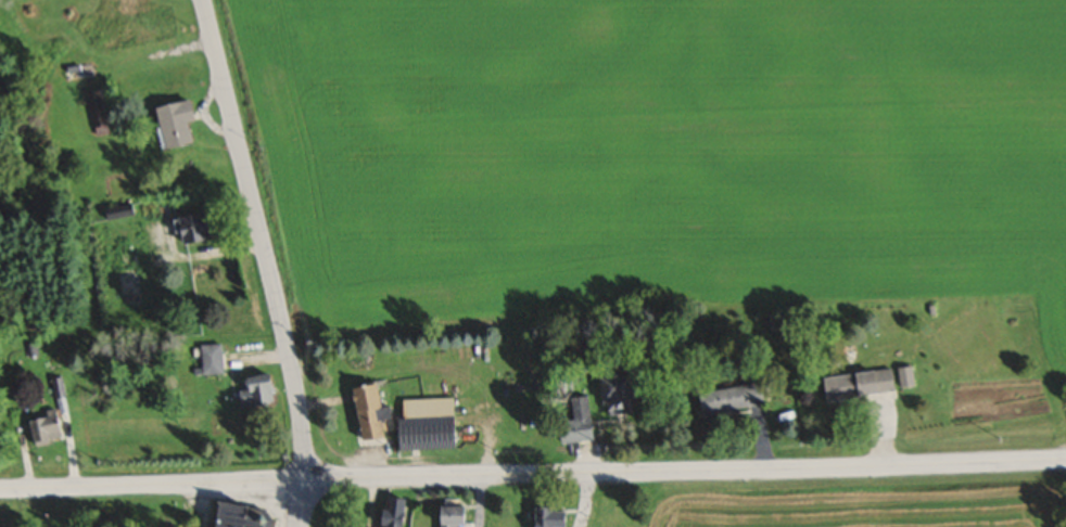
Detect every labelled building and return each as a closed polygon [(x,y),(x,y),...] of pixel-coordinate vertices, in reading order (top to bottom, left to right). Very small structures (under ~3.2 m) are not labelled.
[(106,131),(95,92),(84,95),(95,134),(106,131)] [(151,107),(160,149),(188,143),(183,122),(191,120),(186,99),(151,107)] [(176,244),(211,239),(207,212),(172,217),(176,244)] [(219,374),(219,343),(198,343),(198,374),(219,374)] [(819,378),(822,400),(914,387),(911,365),(819,378)] [(597,376),(602,414),(633,411),(629,372),(597,376)] [(240,390),(235,390),(235,405),(268,404),(267,375),(240,376),(240,390)] [(700,415),(762,405),(759,382),(696,392),(700,415)] [(347,388),(357,441),(392,435),(387,406),(377,408),(373,384),(347,388)] [(455,448),(453,397),(396,399),(398,450),(455,448)] [(42,410),(43,416),(24,420),(29,445),(62,438),(56,408),(42,410)] [(553,422),(559,444),(590,437),(585,414),(553,422)] [(400,498),(380,498),(380,526),(400,526),(400,498)] [(263,510),(209,504),(207,526),(261,526),(263,510)] [(433,504),(433,526),(458,526),(458,504),(433,504)] [(562,508),(529,508),(529,526),(562,526),(562,508)]
